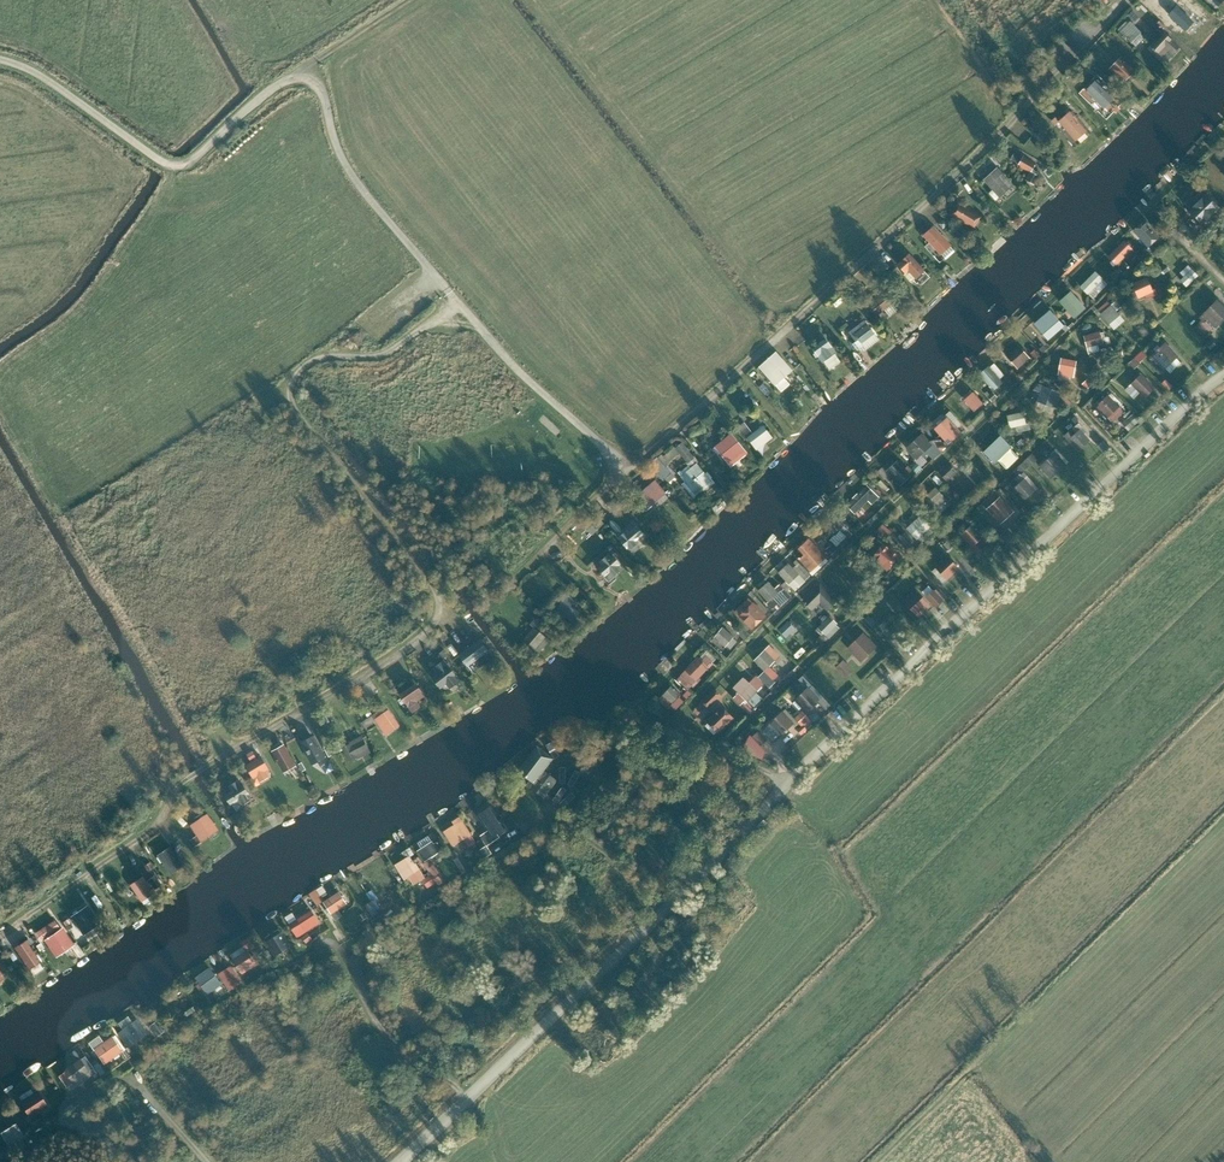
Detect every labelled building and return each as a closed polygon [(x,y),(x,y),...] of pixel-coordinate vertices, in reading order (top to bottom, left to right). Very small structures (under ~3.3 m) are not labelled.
[(1190,9),(1186,5),(1173,20),(1185,31),(1198,17),(1190,9)] [(1148,31),(1129,14),(1118,26),(1136,43),(1148,31)] [(1178,40),(1163,26),(1151,38),(1165,53),(1178,40)] [(1139,70),(1123,54),(1110,67),(1126,83),(1139,70)] [(1126,97),(1100,71),(1080,91),(1106,116),(1126,97)] [(1091,129),(1073,106),(1059,116),(1077,140),(1091,129)] [(1037,162),(1025,152),(1014,164),(1026,174),(1037,162)] [(1016,186),(997,164),(983,176),(1001,198),(1016,186)] [(1200,211),(1195,215),(1202,222),(1214,210),(1203,199),(1195,207),(1200,211)] [(979,223),(964,201),(949,212),(964,234),(979,223)] [(954,244),(934,222),(922,233),(928,240),(924,244),(938,259),(954,244)] [(1144,222),(1136,229),(1140,232),(1138,234),(1148,245),(1158,236),(1144,222)] [(1122,241),(1107,257),(1114,264),(1130,248),(1122,241)] [(927,272),(909,254),(898,266),(916,283),(927,272)] [(1185,276),(1181,280),(1186,286),(1197,275),(1188,265),(1180,272),(1183,275),(1185,276)] [(1095,273),(1080,287),(1091,298),(1097,292),(1094,289),(1096,287),(1095,284),(1100,279),(1095,273)] [(1135,291),(1131,293),(1133,297),(1137,295),(1138,296),(1144,294),(1146,299),(1157,294),(1155,289),(1152,290),(1147,278),(1132,285),(1135,291)] [(897,305),(881,288),(866,302),(882,319),(897,305)] [(1071,293),(1061,302),(1073,315),(1083,306),(1071,293)] [(1108,302),(1098,310),(1107,321),(1113,316),(1115,318),(1119,315),(1115,310),(1120,306),(1116,301),(1111,305),(1108,302)] [(1201,317),(1205,321),(1213,328),(1218,323),(1223,317),(1223,309),(1216,302),(1201,317)] [(1049,311),(1035,323),(1048,338),(1062,325),(1049,311)] [(867,313),(844,327),(859,351),(882,337),(867,313)] [(1097,333),(1083,337),(1088,353),(1097,351),(1095,344),(1103,341),(1104,344),(1107,343),(1105,337),(1102,338),(1101,333),(1098,334),(1097,333)] [(831,335),(811,348),(828,375),(848,363),(831,335)] [(1156,351),(1152,355),(1162,366),(1163,365),(1170,372),(1180,362),(1174,355),(1174,354),(1164,344),(1160,348),(1157,345),(1153,348),(1156,351)] [(1018,345),(1007,355),(1017,367),(1029,357),(1018,345)] [(1143,347),(1137,354),(1143,359),(1149,351),(1143,347)] [(792,366),(776,348),(758,364),(780,390),(790,381),(784,373),(792,366)] [(1058,369),(1057,375),(1066,377),(1071,378),(1074,362),(1062,360),(1059,359),(1058,369)] [(986,368),(978,375),(992,391),(1000,384),(997,380),(988,369),(986,368)] [(1140,374),(1132,383),(1140,391),(1145,397),(1154,388),(1140,374)] [(1037,383),(1035,389),(1041,391),(1038,401),(1052,406),(1057,393),(1043,387),(1044,386),(1037,383)] [(974,394),(966,400),(974,410),(982,403),(974,394)] [(1108,394),(1096,406),(1107,418),(1112,423),(1124,411),(1108,394)] [(1020,413),(1007,417),(1010,428),(1014,427),(1023,424),(1020,413)] [(1126,422),(1132,427),(1139,419),(1132,414),(1126,422)] [(948,419),(937,429),(948,441),(959,431),(955,427),(948,419)] [(764,420),(748,434),(758,446),(774,432),(764,420)] [(750,448),(733,429),(714,445),(731,465),(750,448)] [(1072,429),(1065,435),(1079,450),(1089,440),(1083,433),(1080,430),(1076,433),(1072,429)] [(923,434),(908,449),(916,458),(920,454),(922,456),(926,452),(933,459),(942,451),(931,439),(930,441),(923,434)] [(999,438),(983,453),(992,462),(1007,447),(999,438)] [(685,440),(678,445),(690,462),(697,457),(685,440)] [(654,463),(670,483),(679,475),(669,463),(682,453),(676,445),(654,463)] [(1056,454),(1042,467),(1050,477),(1065,464),(1056,454)] [(714,477),(700,459),(681,473),(695,492),(714,477)] [(899,463),(890,472),(900,483),(910,475),(899,463)] [(946,465),(939,472),(947,481),(955,474),(946,465)] [(1015,479),(1009,484),(1024,499),(1034,490),(1022,475),(1020,474),(1015,478),(1015,479)] [(659,475),(643,489),(655,503),(671,489),(659,475)] [(961,476),(950,486),(960,496),(961,495),(964,498),(975,489),(968,482),(967,483),(961,476)] [(857,495),(846,506),(853,513),(865,501),(869,504),(876,497),(867,488),(858,496),(857,495)] [(933,489),(923,498),(933,510),(936,507),(944,500),(933,489)] [(994,492),(984,502),(988,507),(1001,522),(1013,512),(999,497),(994,492)] [(835,516),(826,525),(835,534),(832,537),(840,546),(852,533),(843,525),(844,525),(835,516)] [(920,516),(906,530),(915,539),(916,539),(929,526),(920,516)] [(646,539),(632,524),(622,534),(636,549),(646,539)] [(883,524),(877,531),(886,538),(891,531),(883,524)] [(972,524),(961,535),(969,543),(965,546),(974,555),(983,546),(978,541),(983,536),(972,524)] [(1015,533),(1007,526),(1001,533),(1009,540),(1015,533)] [(907,532),(902,537),(909,545),(915,540),(907,532)] [(809,539),(799,548),(805,554),(800,559),(811,571),(822,561),(817,555),(821,552),(809,539)] [(879,541),(870,551),(875,555),(874,557),(888,568),(898,555),(892,551),(894,549),(889,545),(888,548),(879,541)] [(631,566),(613,545),(597,559),(616,580),(631,566)] [(947,555),(935,567),(936,567),(938,566),(947,577),(946,578),(947,579),(959,568),(947,555)] [(788,564),(779,572),(796,590),(805,581),(788,564)] [(767,581),(758,590),(768,601),(778,593),(767,581)] [(820,585),(805,600),(812,608),(820,600),(828,608),(835,600),(820,585)] [(580,602),(567,590),(554,604),(568,615),(580,602)] [(915,592),(906,600),(919,614),(928,605),(915,592)] [(749,599),(736,611),(752,628),(765,615),(749,599)] [(818,628),(828,637),(839,626),(829,617),(818,628)] [(791,619),(781,628),(789,637),(799,627),(791,619)] [(549,633),(536,622),(527,632),(540,643),(549,633)] [(722,628),(715,637),(730,649),(737,640),(722,628)] [(465,631),(455,638),(472,662),(482,655),(465,631)] [(862,635),(850,647),(856,653),(860,649),(866,655),(874,647),(862,635)] [(765,650),(755,660),(773,679),(778,674),(770,666),(779,656),(770,646),(766,651),(765,650)] [(854,666),(844,655),(835,664),(846,674),(854,666)] [(699,659),(677,680),(686,690),(690,686),(693,688),(700,681),(698,678),(712,664),(706,658),(702,662),(699,659)] [(447,661),(434,670),(441,680),(454,671),(447,661)] [(736,686),(734,688),(748,701),(757,691),(756,690),(762,684),(755,677),(749,683),(744,678),(742,680),(742,679),(736,685),(736,686)] [(420,679),(401,689),(410,703),(428,691),(420,679)] [(671,688),(663,695),(671,704),(679,696),(671,688)] [(807,688),(796,699),(807,711),(818,700),(808,689),(807,688)] [(715,689),(705,700),(710,705),(721,695),(715,689)] [(392,705),(376,714),(386,732),(403,723),(392,705)] [(722,707),(708,721),(708,722),(711,720),(720,728),(717,731),(718,731),(732,717),(722,707)] [(798,715),(803,723),(811,718),(806,710),(798,715)] [(782,712),(770,723),(771,723),(777,729),(781,734),(781,735),(793,724),(782,712)] [(583,728),(549,774),(569,788),(602,742),(583,728)] [(360,730),(340,743),(351,760),(371,748),(360,730)] [(758,731),(751,737),(759,746),(766,740),(758,731)] [(284,740),(271,747),(284,768),(296,761),(284,740)] [(556,754),(534,741),(518,767),(540,780),(556,754)] [(323,747),(306,757),(315,772),(332,762),(323,747)] [(262,753),(248,762),(255,774),(249,778),(253,785),(268,775),(264,769),(270,765),(262,753)] [(253,795),(240,776),(228,784),(233,790),(226,795),(235,807),(253,795)] [(205,808),(189,819),(203,839),(219,828),(205,808)] [(493,811),(482,818),(490,830),(493,835),(496,833),(504,827),(500,823),(503,821),(499,815),(497,817),(493,811)] [(455,824),(443,831),(451,845),(463,838),(468,846),(475,842),(460,816),(453,821),(455,824)] [(418,850),(425,860),(443,849),(436,839),(418,850)] [(175,841),(158,850),(168,869),(185,860),(175,841)] [(487,857),(494,853),(489,844),(482,848),(487,857)] [(402,861),(396,864),(403,876),(406,873),(411,880),(412,880),(415,878),(412,873),(420,869),(416,864),(415,865),(410,856),(406,858),(402,861)] [(152,864),(127,881),(141,900),(154,891),(149,884),(155,879),(153,876),(158,872),(152,864)] [(381,875),(371,881),(380,896),(392,888),(392,887),(395,885),(384,866),(378,870),(381,875)] [(423,879),(428,886),(435,882),(431,874),(423,879)] [(322,894),(328,890),(324,884),(311,892),(319,904),(326,899),(322,894)] [(326,904),(323,906),(327,912),(330,910),(336,919),(342,915),(337,907),(345,902),(340,893),(325,903),(326,904)] [(90,901),(70,912),(81,933),(101,922),(90,901)] [(297,919),(290,924),(298,936),(319,923),(311,910),(297,919)] [(54,915),(36,929),(57,957),(75,943),(54,915)] [(268,941),(276,954),(290,946),(281,933),(268,941)] [(26,937),(14,944),(29,968),(41,961),(26,937)] [(248,950),(234,959),(241,971),(255,962),(248,950)] [(229,986),(237,981),(228,967),(220,972),(229,986)] [(203,973),(197,977),(200,982),(207,992),(221,982),(213,972),(206,977),(203,973)] [(186,993),(174,1001),(182,1013),(194,1005),(186,993)] [(123,1030),(120,1032),(129,1045),(142,1035),(139,1030),(143,1027),(137,1020),(133,1022),(123,1030)] [(113,1037),(96,1049),(105,1062),(122,1050),(113,1037)] [(94,1067),(86,1055),(62,1071),(70,1083),(94,1067)] [(38,1092),(21,1103),(32,1121),(40,1116),(36,1110),(46,1104),(38,1092)] [(15,1123),(0,1132),(8,1144),(22,1135),(15,1123)]
